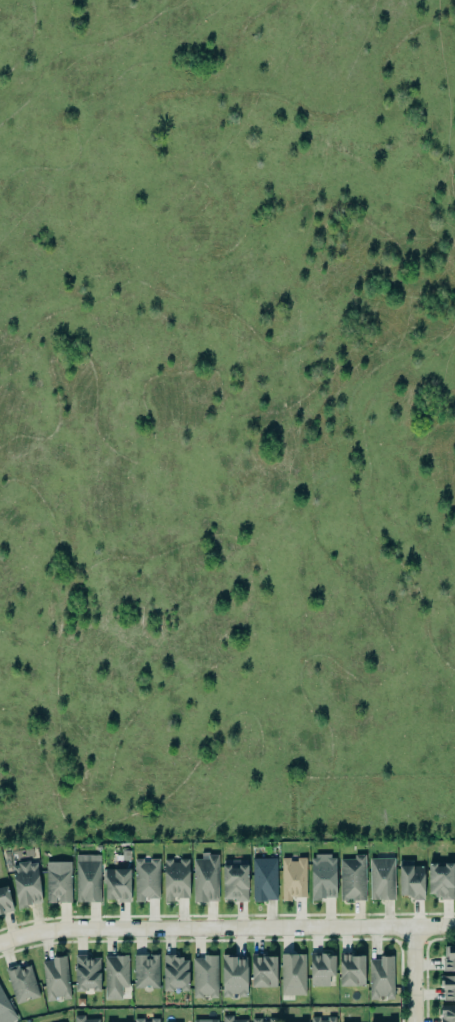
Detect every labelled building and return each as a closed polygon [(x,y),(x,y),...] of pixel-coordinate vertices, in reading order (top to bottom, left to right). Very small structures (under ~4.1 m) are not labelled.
[(193,860),(193,902),(218,902),(217,854),(201,854),(201,859),(193,860)] [(313,854),(328,854),(328,858),(333,858),(334,898),(323,898),(323,901),(319,901),(319,902),(309,902),(309,858),(313,858),(313,854)] [(98,903),(98,855),(74,855),(74,903),(98,903)] [(338,902),(345,902),(345,900),(350,900),(350,902),(364,902),(363,855),(352,855),(352,860),(338,859),(338,902)] [(250,859),(275,858),(275,901),(264,901),(264,902),(252,902),(252,899),(251,899),(250,859)] [(279,903),(279,858),(287,858),(287,862),(296,862),(296,858),(304,858),(304,899),(290,898),(290,903),(279,903)] [(159,898),(159,860),(134,860),(135,902),(144,902),(144,899),(159,898)] [(164,902),(173,902),(173,899),(189,898),(188,860),(163,860),(164,902)] [(368,902),(368,860),(392,860),(392,902),(368,902)] [(42,904),(36,862),(11,865),(17,907),(42,904)] [(44,862),(69,862),(69,903),(57,904),(56,899),(54,899),(54,903),(44,903),(44,862)] [(428,898),(453,898),(452,863),(427,864),(428,898)] [(222,866),(223,901),(248,900),(247,866),(222,866)] [(398,898),(423,899),(424,867),(399,866),(398,898)] [(104,870),(128,870),(127,903),(116,902),(116,901),(113,901),(111,902),(105,902),(104,901),(104,870)] [(2,916),(1,913),(12,911),(6,887),(0,888),(0,916),(2,916)] [(442,947),(443,972),(454,972),(454,947),(442,947)] [(336,951),(336,985),(361,985),(361,954),(347,954),(347,953),(341,953),(341,951),(336,951)] [(248,953),(263,952),(263,955),(273,955),(273,986),(248,986),(248,953)] [(71,953),(72,990),(82,990),(82,987),(89,986),(89,989),(97,989),(96,956),(86,956),(86,953),(71,953)] [(131,953),(144,953),(144,957),(146,957),(146,954),(156,954),(155,986),(148,986),(148,984),(141,984),(141,987),(131,987),(131,953)] [(160,953),(160,989),(169,989),(169,986),(178,986),(178,989),(185,989),(185,959),(180,959),(180,955),(174,955),(174,953),(160,953)] [(101,955),(112,955),(112,954),(124,954),(124,957),(126,957),(126,986),(119,986),(119,999),(102,999),(101,955)] [(304,996),(305,955),(281,954),(280,995),(304,996)] [(334,976),(335,955),(310,954),(310,987),(329,987),(329,976),(334,976)] [(217,999),(217,957),(192,957),(192,999),(217,999)] [(70,999),(66,958),(42,960),(46,1001),(70,999)] [(222,995),(247,994),(246,958),(221,958),(222,995)] [(393,958),(369,958),(369,999),(394,999),(393,958)] [(30,966),(19,969),(18,965),(6,968),(15,1004),(38,998),(30,966)] [(454,1000),(454,974),(449,974),(436,974),(436,985),(439,985),(439,988),(440,988),(440,1000),(454,1000)] [(0,988),(0,1021),(6,1021),(15,1017),(0,988)] [(437,1005),(454,1005),(454,1021),(437,1021),(437,1017),(438,1017),(438,1015),(437,1015),(437,1005)] [(130,1021),(159,1021),(158,1012),(129,1014),(130,1021)] [(96,1018),(82,1018),(82,1014),(71,1014),(71,1021),(96,1021),(96,1018)]
